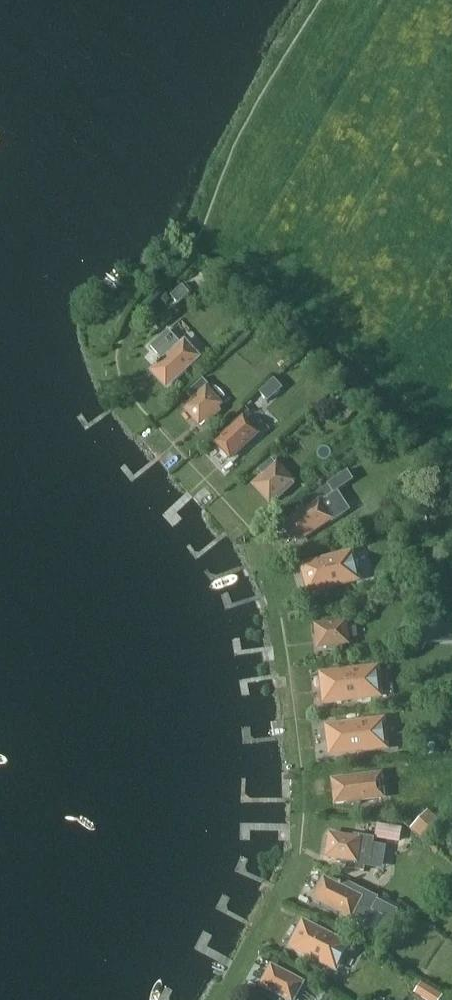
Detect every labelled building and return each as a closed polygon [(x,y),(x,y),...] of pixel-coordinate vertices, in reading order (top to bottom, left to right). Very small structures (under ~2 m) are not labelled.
[(179,305),(191,294),(184,286),(172,296),(179,305)] [(163,359),(150,371),(166,388),(166,389),(202,357),(185,339),(181,343),(169,330),(152,346),(163,359)] [(209,388),(211,386),(204,378),(188,393),(193,398),(183,408),(200,427),(224,404),(220,399),(223,396),(216,388),(212,391),(209,388)] [(283,388),(276,380),(260,393),(267,401),(283,388)] [(215,442),(231,460),(260,434),(244,416),(215,442)] [(252,486),(260,495),(266,490),(274,500),(290,486),(267,460),(254,472),(260,478),(252,486)] [(296,544),(304,539),(325,526),(332,521),(333,522),(351,510),(338,491),(354,480),(348,471),(328,484),(329,485),(302,503),(304,507),(293,515),(282,522),(296,544)] [(355,580),(349,552),(299,564),(305,591),(355,580)] [(442,564),(441,559),(424,563),(426,574),(438,572),(444,570),(442,564)] [(344,646),(351,645),(350,638),(358,637),(357,626),(349,627),(348,620),(314,623),(317,650),(327,648),(327,652),(344,650),(344,646)] [(404,644),(417,628),(410,623),(398,639),(404,644)] [(321,678),(324,704),(350,701),(378,698),(376,672),(321,678)] [(325,726),(328,752),(382,748),(380,721),(325,726)] [(334,805),(368,801),(368,794),(383,792),(382,780),(366,782),(366,774),(331,778),(334,805)] [(440,822),(429,811),(415,826),(426,837),(440,822)] [(377,823),(375,838),(400,842),(403,827),(377,823)] [(355,836),(330,832),(325,858),(337,859),(337,862),(350,864),(349,869),(365,871),(366,859),(372,859),(375,837),(355,834),(355,836)] [(323,876),(312,899),(350,917),(349,918),(369,928),(377,912),(393,921),(399,910),(378,899),(379,897),(347,881),(346,885),(335,879),(334,881),(323,876)] [(329,966),(342,940),(296,917),(283,943),(329,966)] [(305,982),(271,963),(260,986),(285,999),(296,999),(305,982)] [(424,998),(429,999),(440,999),(444,990),(430,983),(424,998)]
